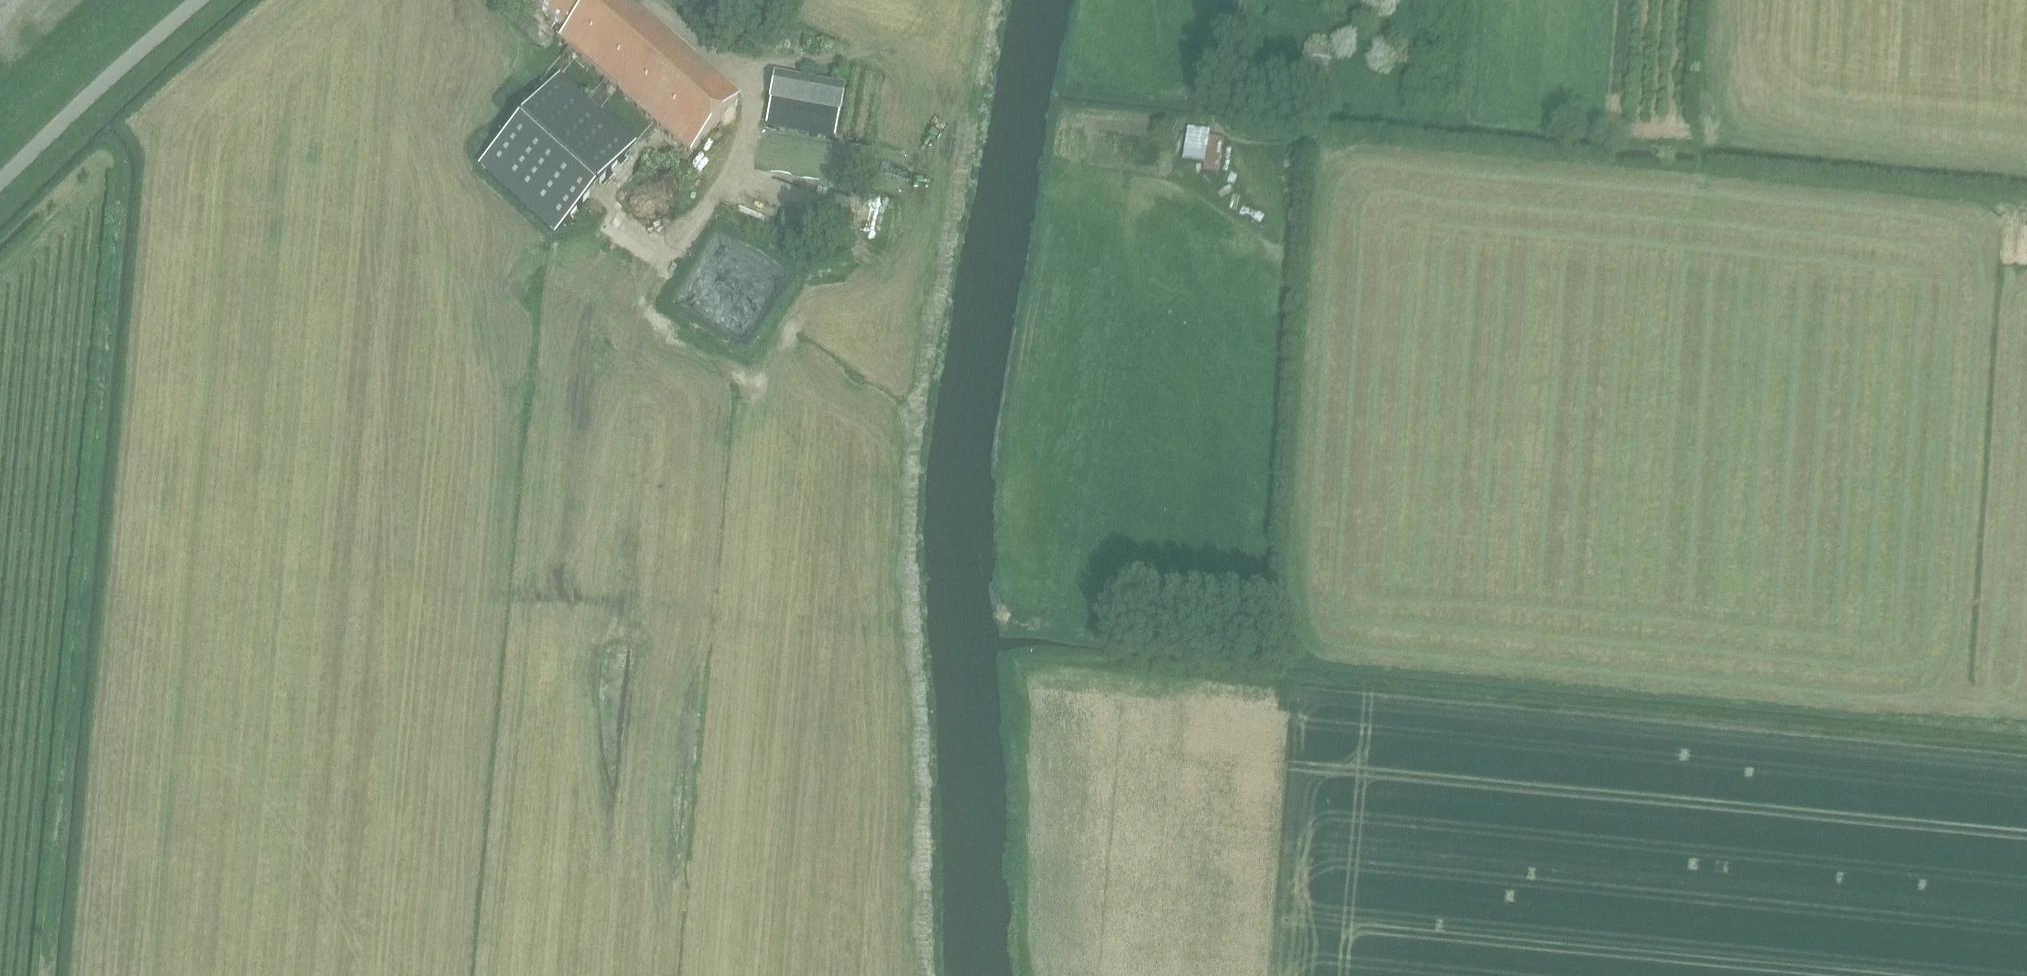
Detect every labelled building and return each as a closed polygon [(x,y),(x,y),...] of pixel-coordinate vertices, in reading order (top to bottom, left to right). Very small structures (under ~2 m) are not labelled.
[(740,99),(628,0),(529,0),(563,30),(556,38),(690,156),(740,99)] [(1332,50),(1306,47),(1304,67),(1330,70),(1332,50)] [(776,76),(768,120),(788,124),(791,105),(840,114),(845,89),(776,76)] [(559,80),(482,167),(556,233),(633,145),(559,80)] [(1212,134),(1189,130),(1184,163),(1185,163),(1183,173),(1204,176),(1204,175),(1221,178),(1227,141),(1211,138),(1212,134)]
